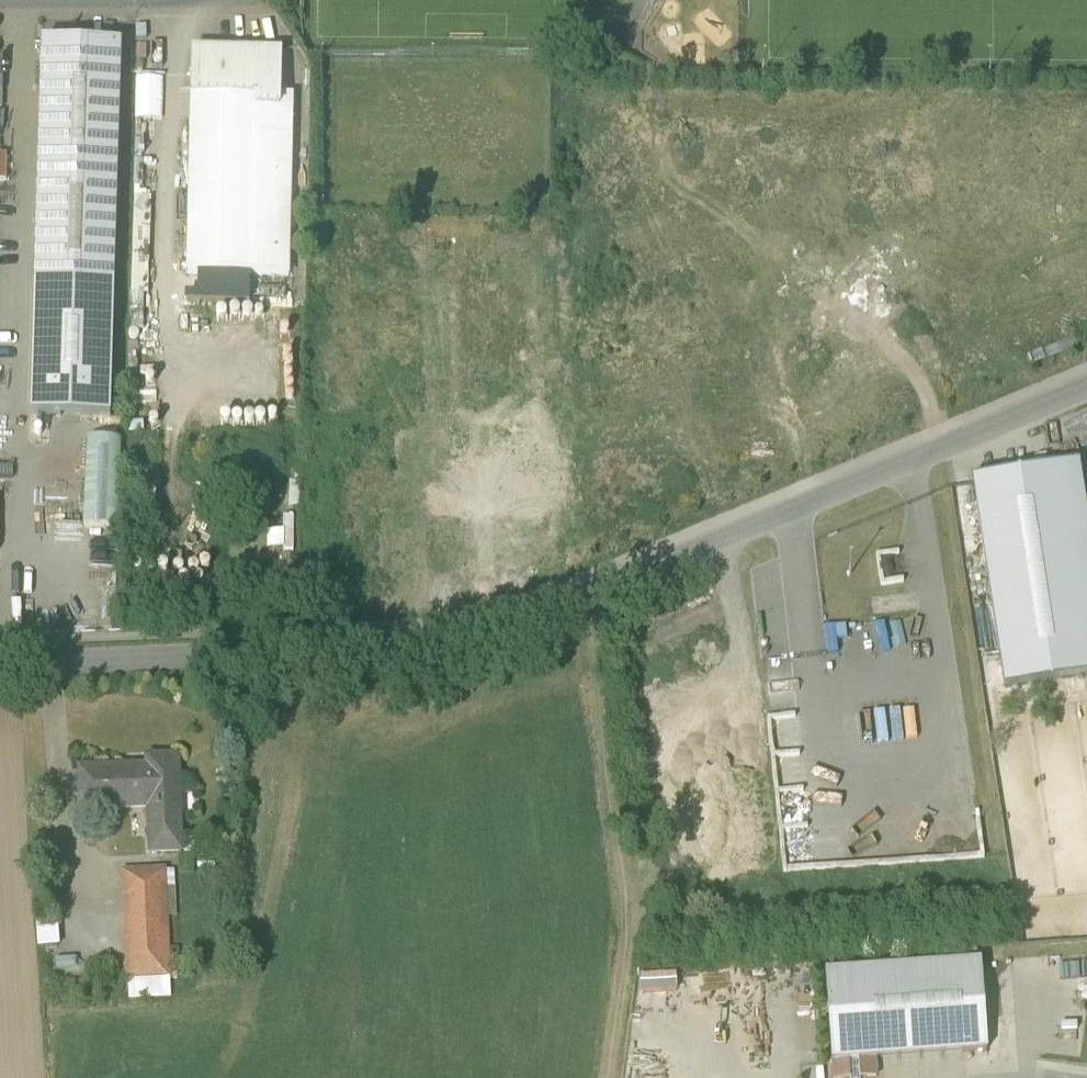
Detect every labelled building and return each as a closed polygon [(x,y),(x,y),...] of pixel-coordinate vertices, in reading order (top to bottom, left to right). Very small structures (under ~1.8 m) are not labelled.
[(122,45),(42,43),(30,416),(110,419),(122,45)] [(280,55),(192,53),(191,96),(191,97),(191,98),(207,98),(280,100),(280,97),(280,55)] [(207,98),(191,98),(187,274),(289,276),(293,97),(280,97),(280,100),(207,98)] [(533,431),(518,432),(518,422),(494,423),(496,463),(495,463),(496,505),(517,505),(517,519),(521,519),(522,529),(533,529),(533,533),(548,532),(546,461),(534,462),(533,431)] [(129,528),(129,438),(93,438),(93,528),(129,528)] [(973,479),(1005,689),(1086,676),(1086,523),(1078,463),(1049,468),(973,479)] [(457,480),(429,479),(429,517),(457,517),(456,495),(457,480)] [(178,758),(148,759),(148,767),(81,770),(82,809),(150,807),(151,852),(181,851),(178,758)] [(164,871),(124,872),(129,981),(170,979),(177,979),(176,958),(168,959),(164,871)] [(981,963),(826,974),(832,1064),(876,1060),(987,1052),(981,963)] [(129,981),(130,998),(171,996),(170,979),(129,981)] [(832,1064),(833,1077),(877,1077),(876,1060),(832,1064)]
